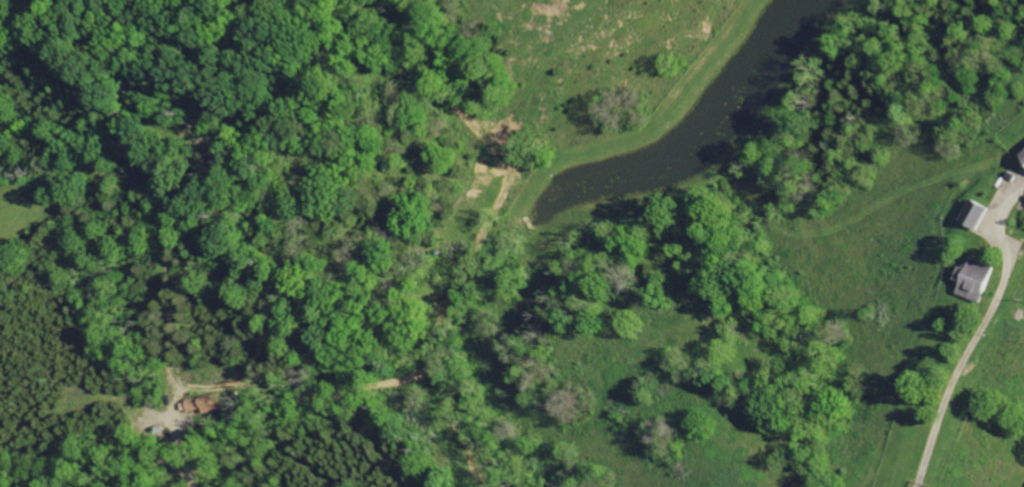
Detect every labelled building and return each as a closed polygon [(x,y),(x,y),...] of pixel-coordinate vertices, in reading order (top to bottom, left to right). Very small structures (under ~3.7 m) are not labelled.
[(1023,169),(1023,150),(1014,159),(1023,169)] [(958,221),(974,230),(987,208),(971,199),(958,221)] [(953,294),(960,279),(954,277),(958,268),(963,271),(970,255),(996,266),(979,305),(953,294)] [(190,411),(206,408),(207,413),(226,409),(223,393),(188,400),(190,411)]
